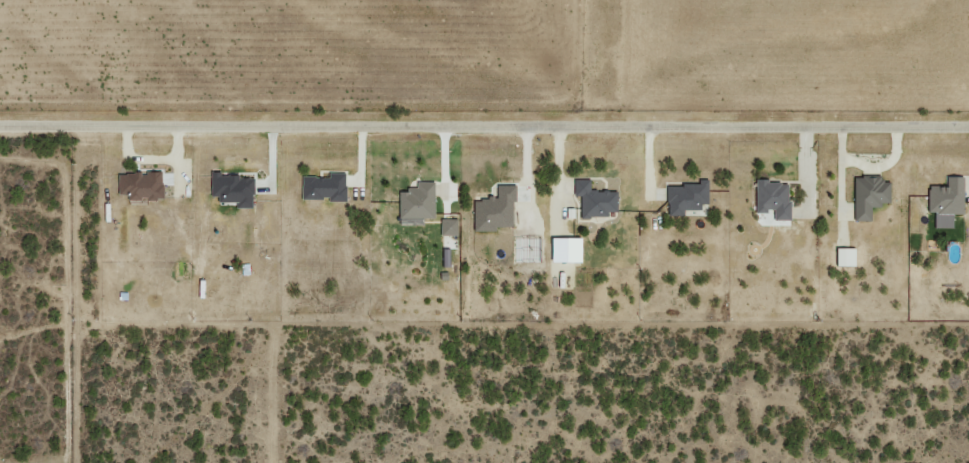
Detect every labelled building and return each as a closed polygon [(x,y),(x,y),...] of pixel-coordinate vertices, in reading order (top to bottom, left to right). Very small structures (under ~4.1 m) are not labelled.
[(210,200),(235,200),(235,207),(252,207),(252,175),(220,175),(220,170),(210,170),(210,200)] [(117,172),(117,193),(127,193),(127,201),(161,201),(161,172),(117,172)] [(344,201),(345,172),(328,172),(328,177),(301,176),(300,198),(328,199),(328,201),(344,201)] [(853,176),(854,221),(871,221),(871,205),(890,205),(889,181),(879,182),(879,175),(853,176)] [(926,212),(961,213),(963,176),(946,176),(945,185),(927,184),(926,212)] [(616,211),(616,190),(589,190),(589,178),(573,178),(573,195),(579,195),(579,217),(607,217),(607,211),(616,211)] [(707,203),(707,179),(699,179),(699,184),(666,184),(666,215),(683,215),(683,209),(699,209),(699,203),(707,203)] [(788,220),(789,181),(754,180),(754,211),(772,212),(772,219),(788,220)] [(433,218),(433,181),(415,181),(415,189),(397,189),(397,218),(433,218)] [(473,230),(495,231),(495,226),(513,227),(513,185),(496,184),(496,199),(473,198),(473,230)] [(439,234),(457,235),(457,219),(440,219),(439,234)] [(549,262),(579,262),(579,238),(549,238),(549,262)] [(835,265),(854,266),(854,248),(835,247),(835,265)]
